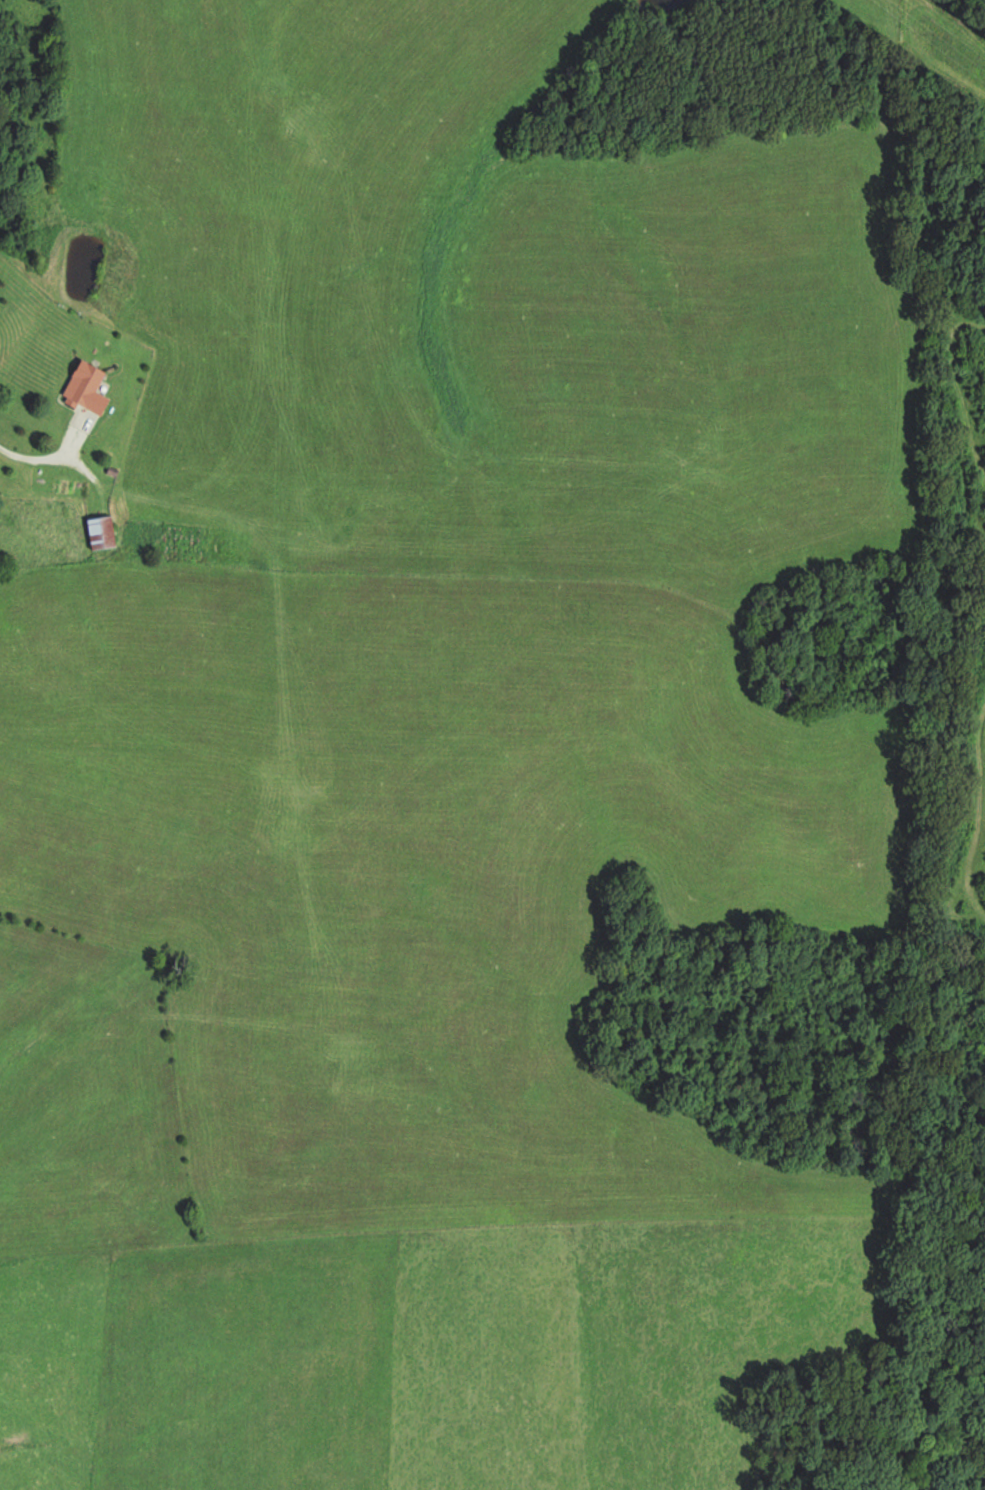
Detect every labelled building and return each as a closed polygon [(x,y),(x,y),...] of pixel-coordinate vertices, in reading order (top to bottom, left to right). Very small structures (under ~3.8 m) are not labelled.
[(101,372),(74,360),(58,400),(98,416),(106,398),(93,393),(101,372)] [(83,519),(87,550),(113,547),(110,516),(83,519)]
